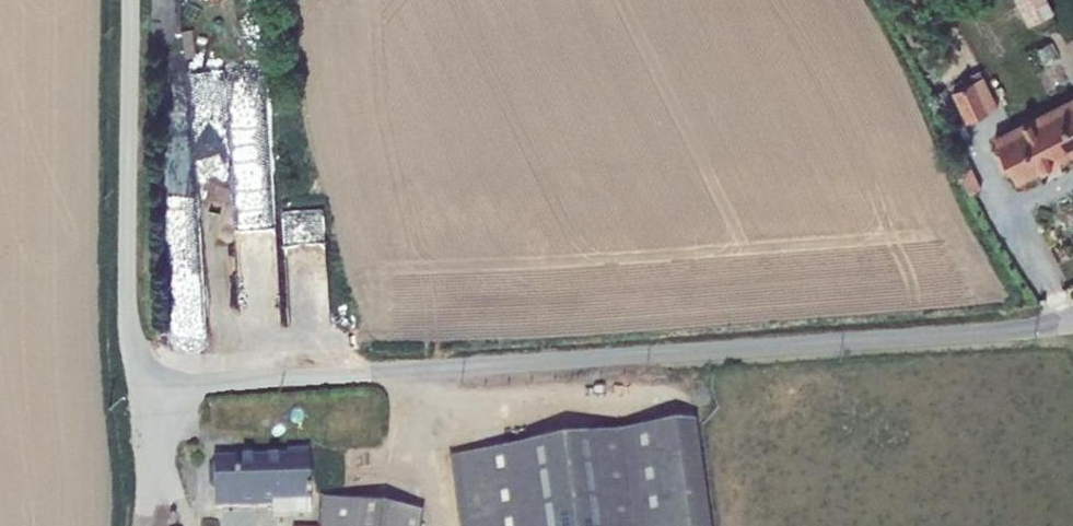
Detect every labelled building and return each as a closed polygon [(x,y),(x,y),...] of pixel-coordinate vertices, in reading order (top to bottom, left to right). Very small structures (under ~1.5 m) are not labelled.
[(1028,24),(1054,12),(1048,0),(1016,0),(1028,24)] [(979,69),(959,79),(962,85),(951,90),(964,117),(954,122),(957,128),(970,121),(969,119),(998,106),(983,74),(982,75),(979,69)] [(1015,179),(1072,151),(1072,95),(994,135),(1000,146),(993,150),(1006,174),(1011,171),(1015,179)] [(972,166),(959,172),(969,194),(982,188),(972,166)] [(688,525),(708,525),(694,424),(674,427),(688,525)] [(466,525),(688,525),(674,427),(457,458),(466,525)] [(287,458),(212,460),(214,511),(271,509),(272,519),(311,518),(309,453),(287,453),(287,458)] [(448,459),(458,525),(466,525),(457,458),(448,459)] [(422,514),(320,498),(316,525),(420,525),(422,514)]
